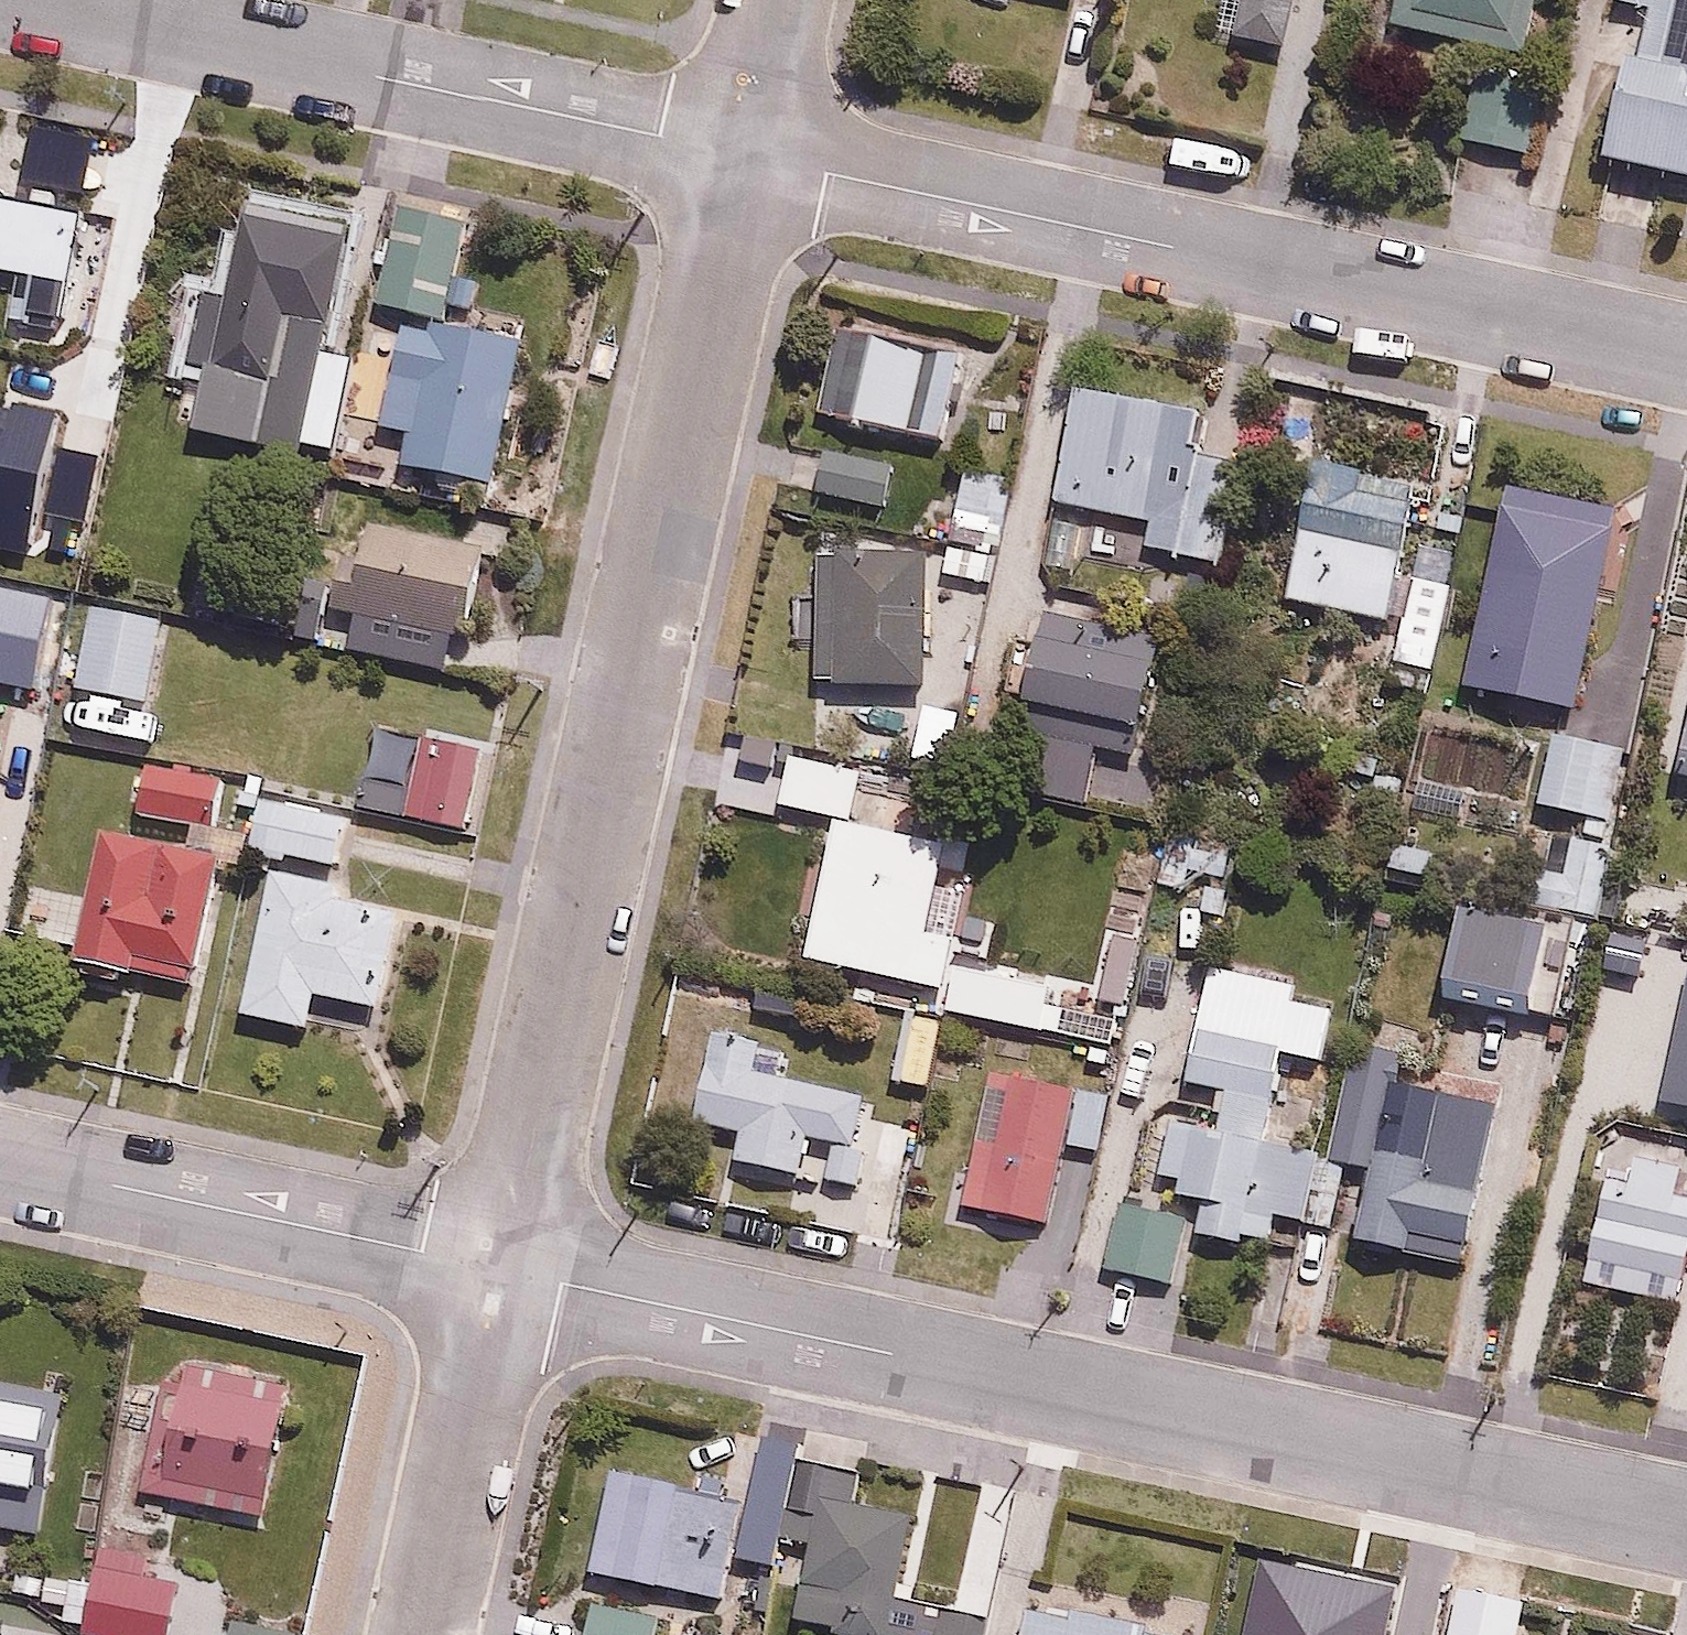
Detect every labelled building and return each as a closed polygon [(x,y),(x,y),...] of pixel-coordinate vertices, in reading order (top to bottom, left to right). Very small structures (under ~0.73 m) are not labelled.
[(1212,49),(1283,63),(1296,0),(1222,0),(1212,49)] [(1396,24),(1530,45),(1537,0),(1400,0),(1396,24)] [(1686,179),(1686,0),(1623,0),(1592,161),(1686,179)] [(1528,158),(1543,65),(1470,53),(1456,146),(1528,158)] [(12,270),(1,317),(58,331),(86,213),(0,193),(0,267),(12,270)] [(226,297),(197,291),(184,358),(212,364),(199,431),(330,458),(352,352),(325,346),(349,225),(245,204),(226,297)] [(380,208),(361,314),(384,319),(442,329),(461,223),(380,208)] [(442,329),(384,319),(365,420),(409,429),(402,467),(496,484),(522,344),(442,329)] [(957,354),(845,330),(827,414),(939,438),(957,354)] [(1071,389),(1058,498),(1095,503),(1090,545),(1223,561),(1235,456),(1199,451),(1204,405),(1071,389)] [(1387,614),(1409,473),(1307,458),(1286,599),(1387,614)] [(1001,548),(1008,476),(962,471),(954,543),(1001,548)] [(1575,709),(1614,517),(1504,495),(1465,687),(1575,709)] [(483,541),(358,515),(331,646),(456,672),(483,541)] [(922,681),(920,558),(813,560),(816,683),(922,681)] [(1429,687),(1445,572),(1407,567),(1391,681),(1429,687)] [(147,705),(164,609),(88,596),(71,691),(147,705)] [(1038,617),(1011,789),(1085,801),(1094,748),(1141,756),(1160,637),(1038,617)] [(1607,816),(1620,742),(1550,730),(1537,804),(1607,816)] [(462,839),(476,759),(417,749),(403,828),(462,839)] [(859,768),(785,752),(774,803),(848,819),(859,768)] [(224,773),(135,761),(128,815),(217,826),(224,773)] [(341,807),(262,793),(252,852),(331,865),(341,807)] [(74,964),(196,986),(219,863),(241,867),(246,836),(189,826),(187,838),(100,822),(74,964)] [(940,984),(958,840),(828,824),(809,967),(940,984)] [(1601,919),(1611,840),(1539,831),(1529,910),(1601,919)] [(332,893),(334,883),(268,869),(237,1014),(303,1028),(310,995),(378,1009),(399,908),(332,893)] [(1128,1004),(1137,937),(1098,931),(1088,999),(1128,1004)] [(1318,1060),(1327,1004),(1291,998),(1295,977),(1201,961),(1182,1079),(1217,1085),(1213,1110),(1151,1099),(1140,1166),(1179,1172),(1176,1191),(1201,1196),(1196,1228),(1267,1240),(1273,1208),(1309,1214),(1322,1141),(1269,1132),(1282,1054),(1318,1060)] [(1039,980),(954,964),(946,1009),(1030,1025),(1039,980)] [(729,1158),(801,1173),(809,1134),(852,1142),(864,1089),(774,1070),(780,1039),(714,1025),(694,1120),(736,1128),(729,1158)] [(1045,1223),(1071,1086),(982,1069),(956,1206),(1045,1223)] [(1432,1137),(1442,1088),(1388,1077),(1356,1232),(1466,1255),(1488,1149),(1432,1137)] [(1681,1160),(1631,1150),(1625,1182),(1598,1176),(1577,1277),(1680,1298),(1686,1263),(1686,1195),(1674,1192),(1681,1160)] [(1179,1218),(1116,1207),(1105,1268),(1169,1279),(1179,1218)] [(295,1375),(165,1352),(145,1470),(275,1493),(295,1375)] [(44,1490),(57,1408),(0,1399),(0,1483),(44,1490)] [(799,1612),(907,1633),(907,1634),(986,1634),(990,1611),(897,1593),(918,1484),(794,1460),(778,1541),(811,1548),(799,1612)] [(741,1495),(608,1470),(590,1570),(723,1594),(741,1495)] [(77,1563),(64,1631),(85,1634),(166,1634),(177,1582),(77,1563)] [(1199,1627),(1149,1619),(1153,1600),(1061,1584),(1057,1604),(1032,1600),(1026,1634),(1197,1634),(1199,1627)] [(588,1601),(582,1634),(654,1634),(658,1614),(588,1601)] [(1245,1617),(1241,1634),(1317,1634),(1245,1617)] [(1496,1628),(1444,1619),(1441,1634),(1495,1634),(1496,1628)]
